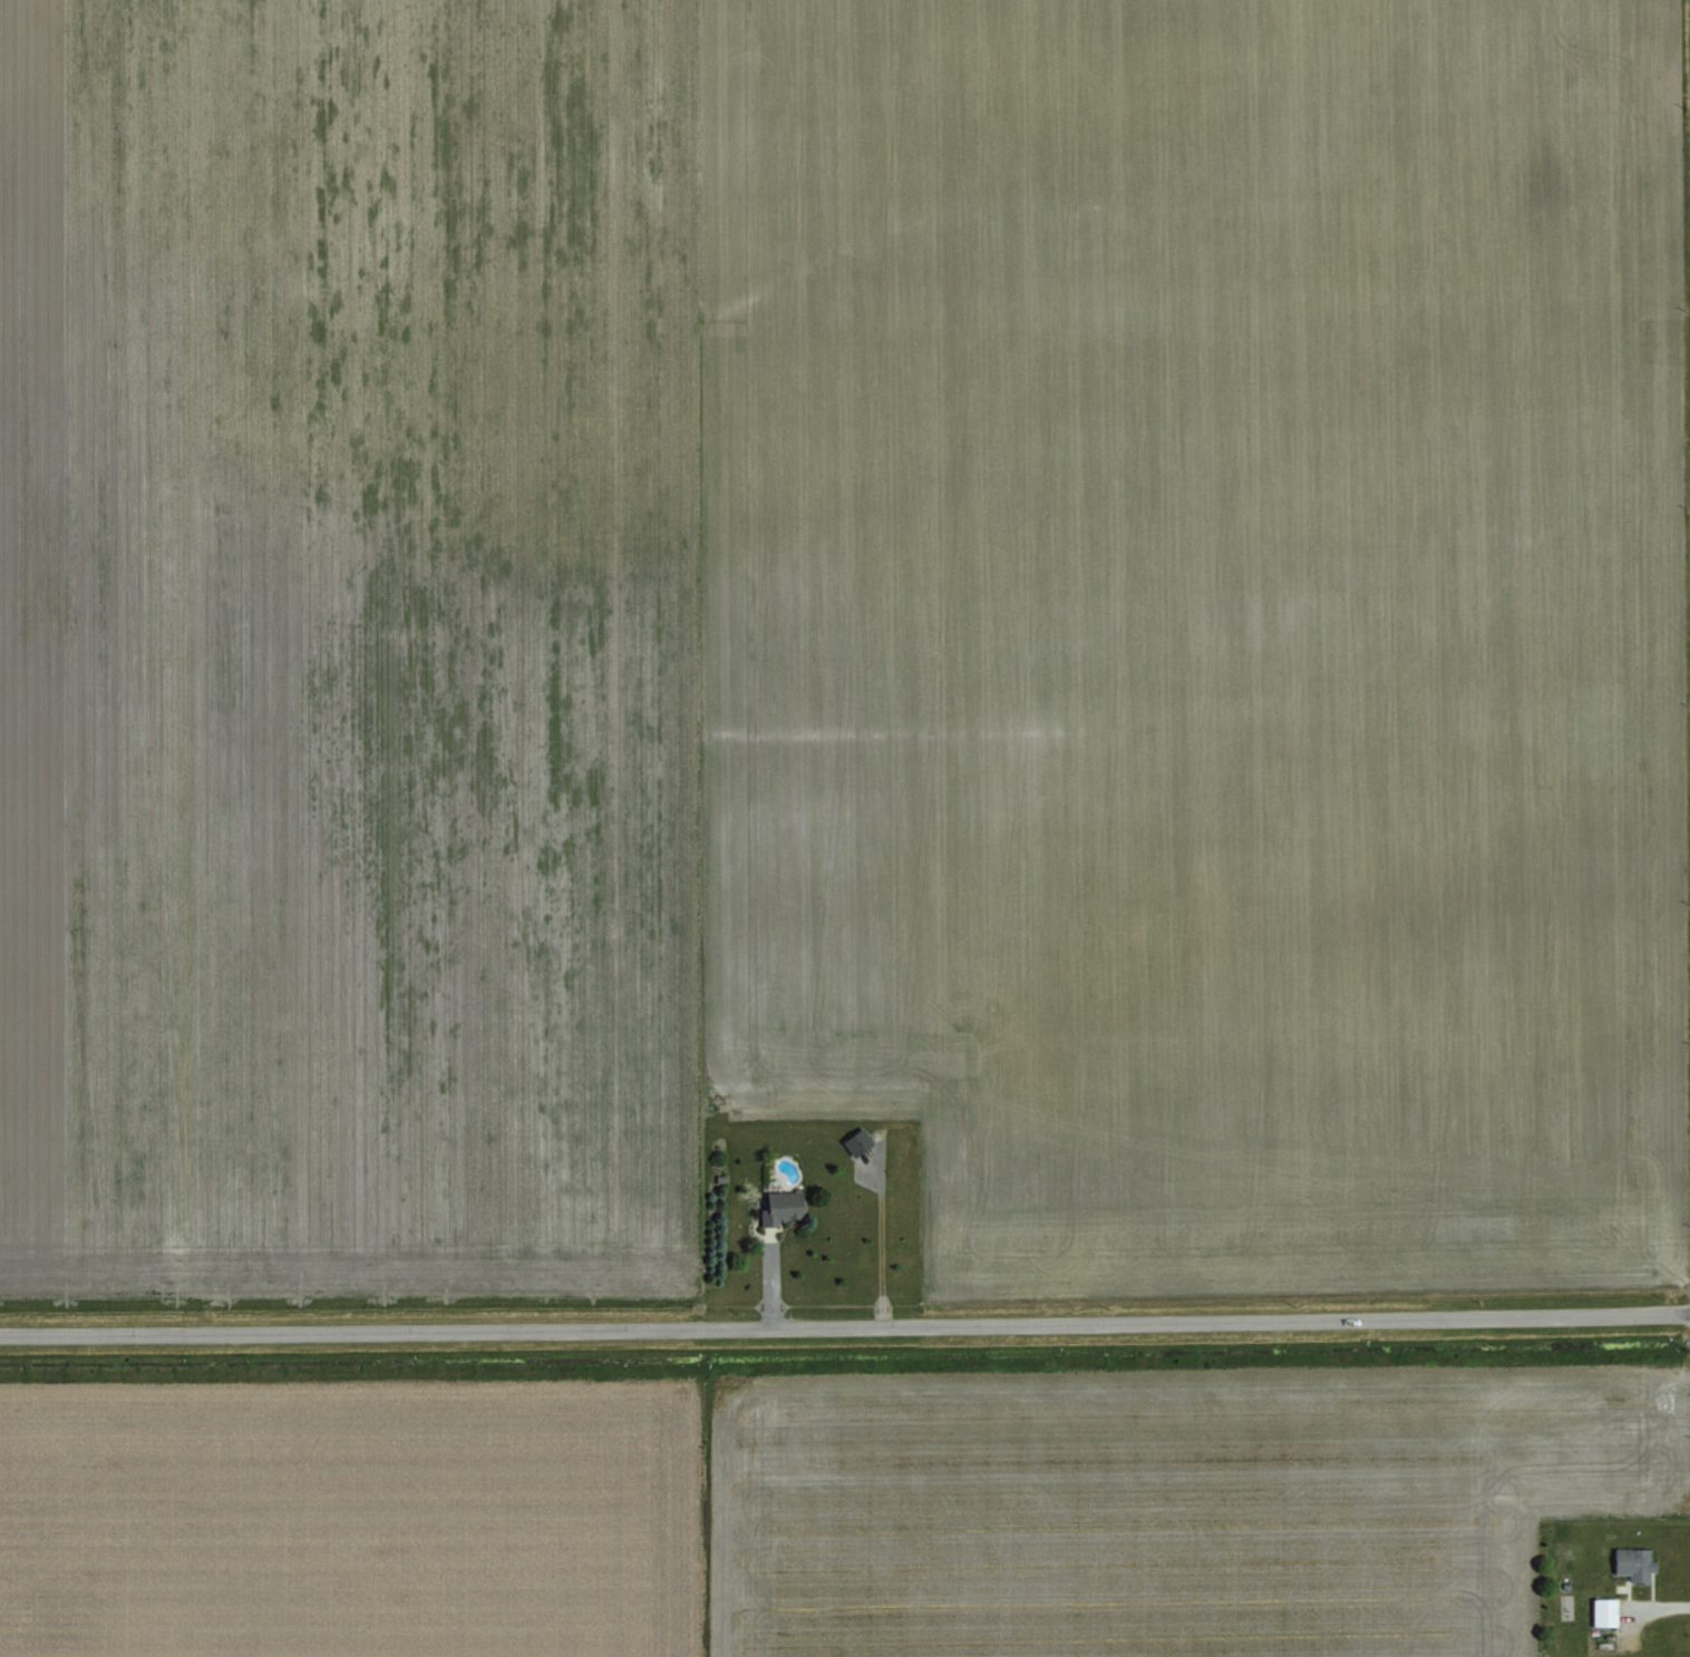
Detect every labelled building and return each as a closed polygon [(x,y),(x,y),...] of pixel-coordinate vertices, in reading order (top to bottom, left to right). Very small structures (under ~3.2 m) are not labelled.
[(1587,1597),(1587,1624),(1613,1623),(1612,1596),(1587,1597)]
